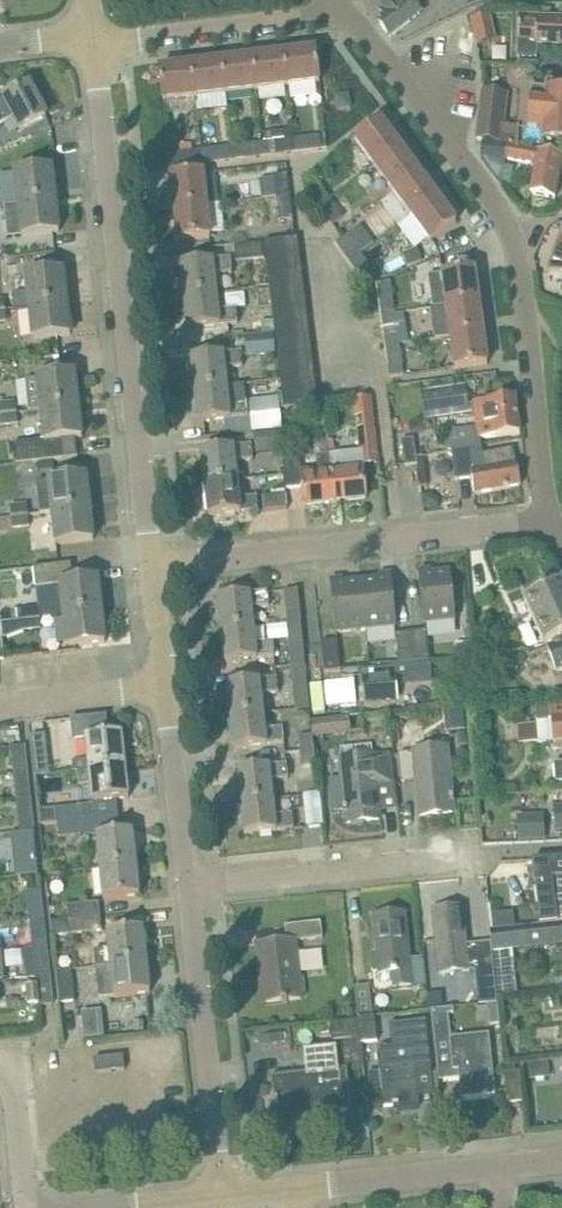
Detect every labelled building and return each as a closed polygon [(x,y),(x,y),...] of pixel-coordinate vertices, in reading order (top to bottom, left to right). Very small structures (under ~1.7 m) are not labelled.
[(378,21),(390,37),(421,13),(415,6),(422,0),(385,0),(381,3),(380,4),(388,14),(378,21)] [(539,21),(539,17),(519,16),(518,41),(518,58),(537,58),(537,45),(561,46),(561,21),(539,21)] [(478,44),(495,40),(489,17),(473,21),(478,44)] [(285,54),(289,86),(320,82),(316,50),(285,54)] [(285,54),(253,58),(257,90),(289,86),(285,54)] [(257,90),(253,58),(222,61),(226,93),(257,90)] [(222,61),(191,65),(195,97),(226,93),(222,61)] [(195,97),(191,65),(160,69),(163,101),(195,97)] [(14,116),(21,130),(46,117),(30,85),(4,99),(5,99),(0,102),(0,124),(14,116)] [(532,86),(529,126),(543,127),(542,138),(561,140),(561,89),(532,86)] [(483,91),(478,138),(516,143),(518,124),(496,122),(500,93),(483,91)] [(335,96),(337,110),(351,108),(349,95),(335,96)] [(263,142),(243,144),(239,105),(228,106),(232,145),(234,159),(265,155),(263,142)] [(373,165),(400,146),(381,120),(355,140),(373,165)] [(232,145),(210,148),(207,121),(198,122),(201,149),(203,163),(234,159),(232,145)] [(265,155),(296,152),(295,138),(294,131),(263,135),(263,142),(265,155)] [(295,138),(296,152),(327,148),(326,134),(295,138)] [(507,159),(509,144),(486,142),(484,156),(507,159)] [(560,174),(561,162),(561,153),(539,150),(510,144),(508,158),(536,163),(531,193),(555,197),(560,174)] [(419,171),(400,146),(373,165),(392,191),(419,171)] [(203,163),(201,149),(170,153),(172,168),(173,168),(173,167),(203,163)] [(19,204),(56,200),(52,168),(15,172),(19,204)] [(419,171),(392,191),(411,216),(438,197),(419,171)] [(175,208),(208,205),(205,173),(172,177),(175,208)] [(277,197),(290,196),(288,173),(274,174),(277,197)] [(319,206),(330,198),(316,180),(305,189),(319,206)] [(293,218),(290,196),(277,197),(279,220),(293,218)] [(456,222),(438,197),(411,216),(429,242),(456,222)] [(330,198),(319,206),(333,224),(344,216),(330,198)] [(56,200),(19,204),(22,236),(59,232),(56,200)] [(212,237),(208,205),(175,208),(179,240),(212,237)] [(350,261),(361,253),(347,235),(337,242),(350,261)] [(298,237),(275,240),(264,241),(266,258),(300,254),(298,237)] [(549,273),(561,278),(561,237),(549,273)] [(237,261),(261,259),(260,246),(235,249),(237,261)] [(401,255),(406,268),(420,262),(415,250),(401,255)] [(374,271),(361,253),(350,261),(363,279),(374,271)] [(300,254),(266,258),(268,275),(302,271),(300,254)] [(242,272),(232,273),(230,260),(213,262),(213,260),(181,264),(185,296),(217,293),(244,290),(242,272)] [(447,305),(479,301),(475,269),(443,274),(447,305)] [(30,307),(67,303),(64,271),(26,275),(30,307)] [(304,287),(302,271),(268,275),(270,292),(304,287)] [(377,283),(380,306),(394,304),(391,281),(377,283)] [(306,304),(304,287),(270,292),(272,308),(306,304)] [(270,292),(258,293),(260,310),(272,308),(270,292)] [(217,293),(185,296),(189,329),(220,325),(237,323),(236,309),(219,311),(217,293)] [(10,314),(9,301),(0,302),(0,314),(10,314)] [(479,301),(447,305),(447,306),(433,308),(437,339),(452,337),(483,333),(479,301)] [(71,335),(67,303),(30,307),(33,339),(71,335)] [(306,304),(272,308),(274,320),(274,325),(308,321),(306,304)] [(424,311),(395,314),(395,312),(382,314),(385,336),(398,334),(397,323),(425,320),(424,311)] [(0,314),(0,327),(11,327),(10,314),(0,314)] [(267,321),(261,322),(263,334),(275,332),(274,325),(274,320),(267,321)] [(308,321),(274,325),(275,332),(276,341),(310,337),(308,321)] [(483,333),(452,337),(456,368),(488,364),(483,333)] [(270,354),(269,337),(242,340),(243,356),(270,354)] [(310,337),(276,341),(278,358),(312,354),(310,337)] [(399,343),(386,345),(390,376),(404,375),(399,343)] [(195,390),(227,386),(225,368),(242,366),(240,353),(223,355),(223,354),(192,357),(195,390)] [(312,354),(278,358),(280,375),(314,371),(312,354)] [(316,387),(314,371),(280,375),(282,391),(316,387)] [(29,411),(41,410),(79,405),(75,374),(26,379),(29,411)] [(422,391),(425,418),(470,412),(466,385),(422,391)] [(229,404),(227,386),(195,390),(199,422),(223,420),(230,419),(230,418),(247,417),(246,403),(229,404)] [(316,387),(282,391),(284,408),(318,404),(316,387)] [(515,396),(492,400),(475,402),(477,421),(444,426),(446,442),(496,436),(520,433),(515,396)] [(254,427),(279,425),(277,399),(252,401),(254,427)] [(0,403),(0,414),(17,412),(16,401),(0,403)] [(79,405),(41,410),(45,440),(14,444),(16,464),(63,459),(62,450),(61,440),(82,437),(79,405)] [(19,423),(17,412),(0,414),(0,426),(19,423)] [(281,451),(279,425),(254,427),(256,453),(281,451)] [(406,465),(418,464),(417,458),(414,438),(402,439),(406,465)] [(376,439),(359,440),(362,464),(378,462),(376,439)] [(490,453),(483,454),(481,445),(448,452),(454,482),(471,478),(475,494),(521,485),(513,448),(490,453)] [(206,483),(237,480),(236,462),(253,460),(251,446),(234,448),(234,447),(202,451),(206,483)] [(77,448),(62,450),(63,459),(78,457),(77,448)] [(329,454),(334,502),(366,498),(363,470),(346,472),(344,452),(329,454)] [(334,502),(329,454),(316,456),(318,468),(301,470),(300,455),(283,457),(286,488),(302,486),(304,505),(334,502)] [(419,477),(426,477),(423,457),(417,458),(418,464),(419,477)] [(52,512),(90,508),(86,476),(49,480),(52,512)] [(237,480),(206,483),(209,516),(241,513),(241,512),(259,510),(257,496),(239,498),(237,480)] [(262,496),(264,511),(288,508),(286,494),(262,496)] [(430,494),(422,495),(424,510),(439,508),(438,500),(430,494)] [(14,516),(30,515),(29,504),(13,505),(14,516)] [(94,540),(90,508),(52,512),(55,544),(94,540)] [(30,515),(14,516),(15,526),(31,525),(30,515)] [(64,615),(102,611),(98,579),(73,582),(71,564),(34,568),(36,587),(61,584),(64,615)] [(425,623),(456,620),(451,572),(420,575),(425,623)] [(361,582),(366,629),(396,626),(391,578),(361,582)] [(561,634),(561,579),(524,596),(545,642),(561,634)] [(366,629),(361,582),(331,585),(336,633),(366,629)] [(301,622),(298,589),(284,591),(288,623),(301,622)] [(222,630),(254,627),(252,609),(269,607),(268,593),(250,595),(250,594),(218,598),(222,630)] [(39,607),(15,609),(17,620),(40,617),(39,607)] [(102,611),(64,615),(68,647),(105,643),(102,611)] [(17,620),(1,622),(3,638),(8,637),(24,631),(41,629),(40,617),(17,620)] [(254,627),(222,630),(226,663),(258,659),(258,658),(274,657),(273,643),(256,645),(254,627)] [(415,662),(430,661),(426,630),(411,632),(415,662)] [(411,632),(396,634),(400,663),(415,662),(411,632)] [(340,667),(337,640),(322,642),(325,668),(340,667)] [(551,658),(557,673),(561,671),(561,643),(560,644),(560,642),(556,644),(557,645),(547,649),(551,658)] [(276,649),(277,667),(302,665),(300,646),(276,649)] [(430,663),(411,664),(411,672),(418,679),(431,678),(430,663)] [(366,701),(396,698),(395,677),(393,677),(393,667),(364,669),(365,679),(364,679),(366,701)] [(279,673),(281,689),(302,687),(301,671),(279,673)] [(232,716),(264,713),(262,695),(279,693),(278,681),(261,683),(260,680),(228,684),(232,716)] [(538,706),(539,720),(552,719),(561,718),(561,704),(538,706)] [(461,708),(442,710),(444,729),(463,727),(461,708)] [(264,713),(232,716),(235,749),(267,745),(284,743),(282,729),(266,731),(264,713)] [(74,771),(78,771),(123,766),(122,753),(124,753),(122,734),(108,735),(106,716),(107,716),(107,715),(70,719),(71,720),(72,720),(74,739),(73,739),(73,741),(86,739),(88,760),(73,762),(74,771)] [(554,743),(561,742),(561,718),(552,719),(554,743)] [(313,724),(314,736),(346,734),(345,721),(313,724)] [(465,733),(457,734),(459,745),(467,744),(465,733)] [(31,736),(34,760),(36,776),(50,774),(45,734),(31,736)] [(299,736),(301,752),(314,750),(312,735),(299,736)] [(15,776),(28,774),(25,745),(11,746),(15,776)] [(454,801),(454,798),(451,798),(446,749),(414,752),(414,753),(400,755),(403,781),(417,780),(421,815),(453,811),(452,802),(454,801)] [(314,750),(301,752),(303,767),(316,765),(314,750)] [(341,760),(343,778),(329,779),(333,811),(344,809),(344,813),(347,813),(348,823),(380,819),(376,784),(391,783),(388,756),(374,758),(373,756),(341,760)] [(241,802),(273,799),(271,780),(288,778),(287,765),(270,767),(270,766),(238,770),(241,802)] [(124,767),(90,770),(93,802),(129,798),(127,778),(125,778),(124,767)] [(31,803),(28,774),(15,776),(18,804),(31,803)] [(304,798),(306,829),(323,827),(320,797),(304,798)] [(275,817),(273,799),(241,802),(245,835),(276,831),(294,829),(293,815),(275,817)] [(34,832),(31,803),(18,804),(21,833),(34,832)] [(90,819),(89,805),(57,808),(39,810),(41,824),(58,822),(90,819)] [(514,840),(545,838),(544,817),(513,819),(514,840)] [(92,833),(90,819),(58,822),(60,837),(92,833)] [(100,868),(134,864),(133,851),(135,851),(133,831),(96,835),(100,868)] [(21,833),(24,861),(1,864),(2,878),(39,874),(34,832),(21,833)] [(533,860),(540,926),(560,924),(561,923),(561,858),(533,860)] [(134,864),(100,868),(103,899),(140,895),(138,876),(135,876),(134,864)] [(30,920),(44,918),(40,889),(27,891),(30,920)] [(70,921),(101,918),(99,903),(68,907),(70,921)] [(463,907),(433,910),(435,934),(439,974),(470,971),(477,970),(480,1004),(499,1002),(494,960),(493,953),(492,942),(467,944),(463,907)] [(422,959),(409,961),(404,913),(374,916),(381,988),(411,986),(425,984),(422,959)] [(47,947),(44,918),(30,920),(33,948),(47,947)] [(101,918),(70,921),(51,924),(53,937),(102,931),(101,918)] [(296,941),(323,938),(321,922),(285,926),(287,941),(257,945),(260,974),(264,974),(267,1003),(283,1001),(283,1003),(302,1001),(296,941)] [(491,932),(492,942),(493,953),(561,945),(561,938),(560,924),(540,926),(491,932)] [(111,966),(145,963),(143,948),(146,948),(144,929),(107,933),(111,966)] [(50,976),(47,947),(33,948),(37,977),(50,976)] [(146,973),(145,963),(111,966),(114,997),(151,993),(148,973),(146,973)] [(75,1001),(71,969),(57,971),(60,1003),(75,1001)] [(50,976),(37,977),(40,1005),(53,1004),(50,976)] [(453,989),(428,992),(430,1010),(455,1007),(453,989)] [(356,1023),(370,1022),(366,991),(352,993),(356,1023)] [(19,1001),(4,1002),(5,1011),(20,1009),(19,1001)] [(492,1028),(501,1027),(498,1007),(490,1008),(492,1028)] [(450,1033),(449,1033),(447,1017),(451,1017),(451,1014),(434,1015),(436,1034),(434,1034),(439,1080),(440,1080),(439,1072),(458,1070),(462,1098),(495,1095),(489,1035),(451,1039),(450,1033)] [(373,1021),(370,1022),(356,1023),(358,1047),(375,1045),(373,1021)] [(391,1026),(393,1047),(378,1048),(382,1083),(385,1107),(394,1106),(394,1107),(398,1107),(398,1110),(419,1108),(418,1103),(419,1103),(415,1066),(431,1064),(427,1022),(391,1026)] [(346,1066),(352,1066),(360,1065),(358,1047),(344,1048),(346,1066)] [(336,1050),(329,1050),(305,1053),(307,1076),(297,1077),(297,1075),(272,1077),(274,1093),(275,1093),(276,1100),(274,1100),(275,1107),(276,1107),(277,1114),(314,1110),(314,1115),(347,1111),(345,1093),(348,1093),(349,1093),(346,1069),(338,1070),(336,1050)] [(125,1070),(124,1055),(94,1059),(96,1073),(125,1070)] [(548,1062),(529,1064),(531,1078),(549,1076),(548,1062)] [(523,1100),(520,1077),(519,1069),(504,1071),(508,1102),(523,1100)]
